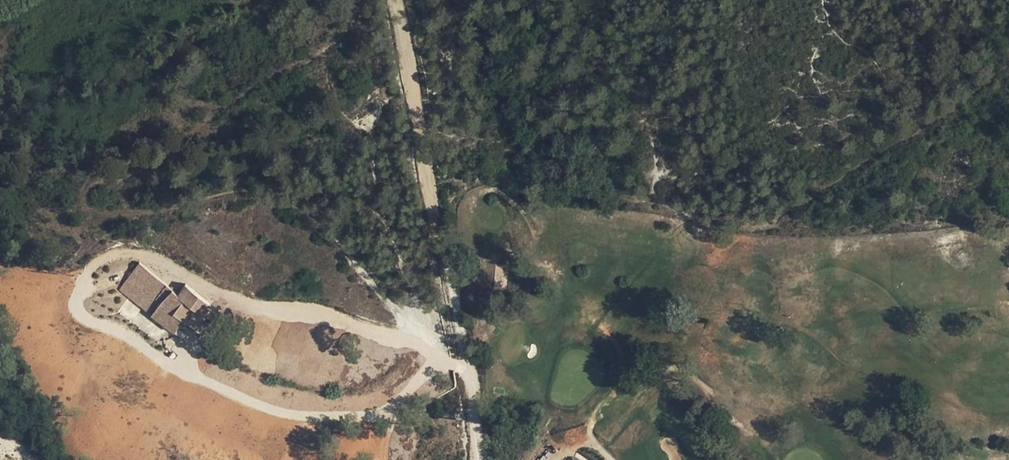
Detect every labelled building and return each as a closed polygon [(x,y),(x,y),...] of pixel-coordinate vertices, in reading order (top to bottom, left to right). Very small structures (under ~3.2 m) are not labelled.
[(177,291),(140,259),(117,288),(171,333),(181,322),(191,327),(207,305),(183,285),(177,291)] [(484,262),(479,283),(492,286),(496,264),(484,262)] [(493,288),(504,290),(509,266),(498,264),(493,288)]
